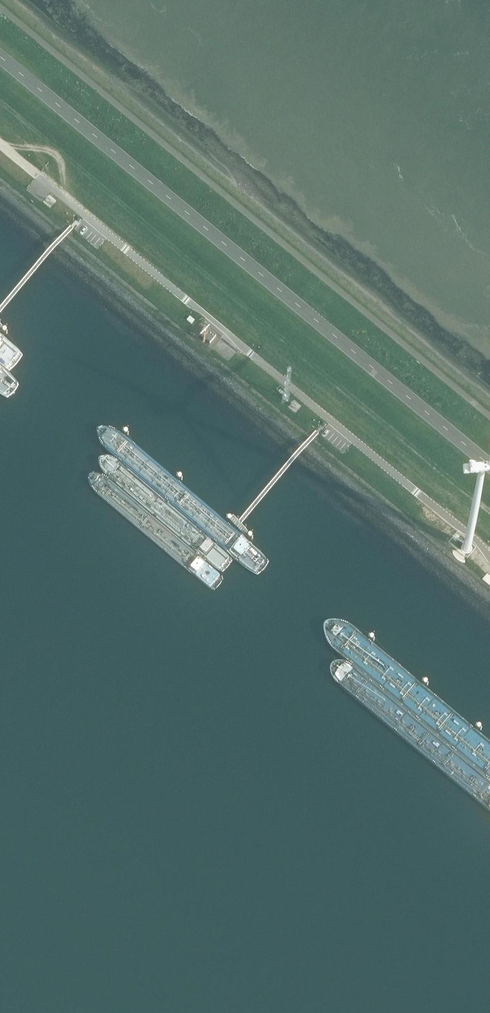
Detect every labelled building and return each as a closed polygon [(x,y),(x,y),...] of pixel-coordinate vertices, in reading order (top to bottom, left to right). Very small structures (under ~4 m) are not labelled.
[(203,338),(203,340),(203,341),(202,342),(203,342),(203,343),(204,343),(205,343),(206,343),(206,342),(206,341),(210,343),(209,344),(210,344),(216,336),(206,328),(199,336),(200,336),(203,338)]
